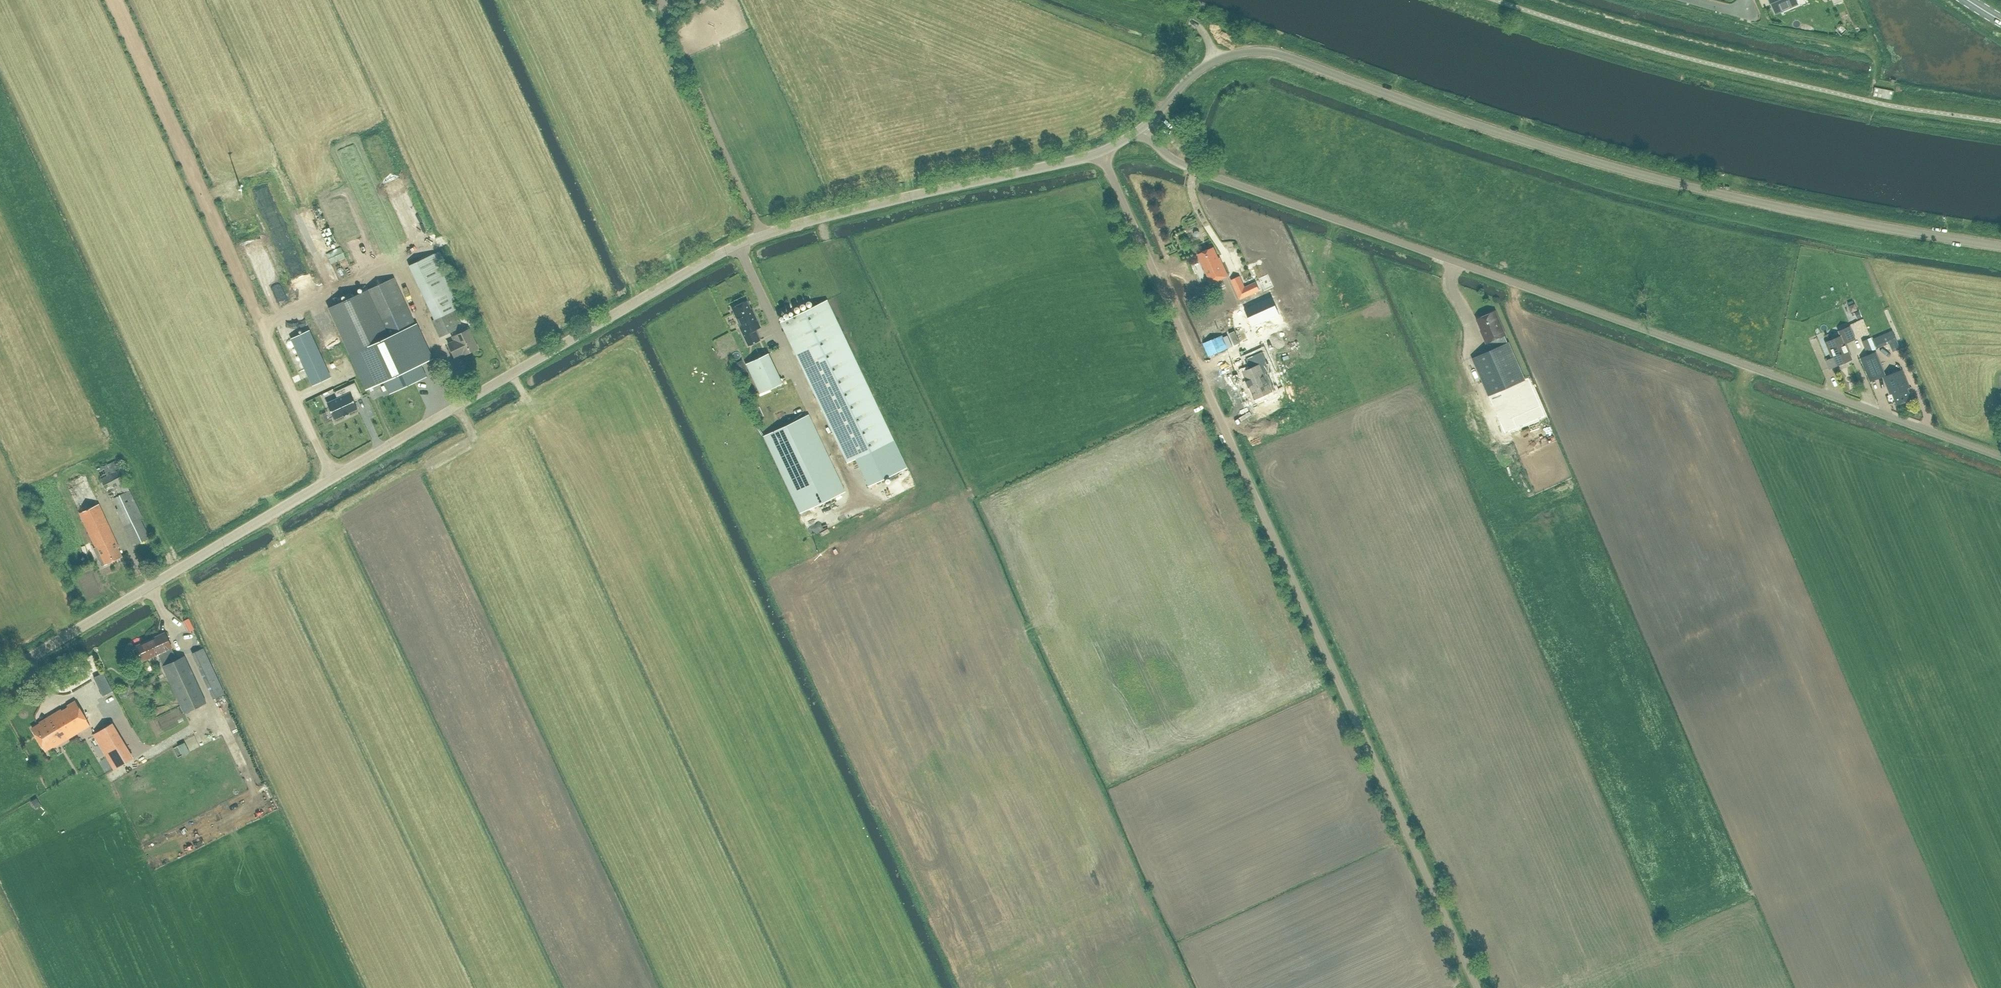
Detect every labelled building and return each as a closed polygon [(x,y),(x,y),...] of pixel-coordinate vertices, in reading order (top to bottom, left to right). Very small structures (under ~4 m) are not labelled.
[(1774,10),(1797,0),(1769,0),(1774,10)] [(338,203),(328,206),(331,216),(341,214),(338,203)] [(331,238),(325,240),(327,246),(333,244),(331,238)] [(325,254),(330,265),(344,258),(339,247),(325,254)] [(1221,262),(1214,247),(1198,254),(1211,282),(1228,275),(1222,262),(1221,262)] [(409,264),(419,286),(434,319),(432,319),(440,336),(452,330),(454,335),(452,336),(454,340),(448,343),(455,357),(461,354),(461,355),(478,348),(469,328),(465,330),(463,326),(458,328),(457,325),(459,324),(456,318),(457,317),(454,310),(459,308),(434,253),(409,264)] [(1245,286),(1240,275),(1231,279),(1240,299),(1260,291),(1256,281),(1245,286)] [(431,368),(424,353),(428,351),(394,277),(363,291),(327,308),(352,362),(363,357),(372,377),(398,365),(398,364),(400,364),(402,368),(406,366),(411,377),(431,368)] [(1271,296),(1244,308),(1252,326),(1279,314),(1271,296)] [(752,312),(746,300),(732,307),(741,326),(740,327),(748,344),(759,339),(754,329),(760,326),(753,312),(752,312)] [(846,462),(893,439),(827,300),(780,322),(846,462)] [(1507,342),(1504,335),(1506,334),(1495,311),(1477,319),(1484,335),(1483,335),(1486,342),(1493,340),(1496,347),(1472,357),(1489,395),(1525,379),(1508,341),(1507,342)] [(1843,344),(1842,342),(1853,337),(1849,326),(1839,330),(1836,331),(1838,337),(1825,342),(1830,353),(1832,352),(1837,365),(1851,359),(1845,343),(1843,344)] [(308,330),(292,338),(313,385),(330,377),(308,330)] [(1900,348),(1892,330),(1873,338),(1877,348),(1887,344),(1889,343),(1892,352),(1900,348)] [(1203,346),(1208,359),(1236,348),(1233,340),(1224,344),(1222,338),(1203,346)] [(1872,350),(1867,339),(1861,341),(1866,352),(1872,350)] [(1266,348),(1249,355),(1254,365),(1247,368),(1250,377),(1249,377),(1251,383),(1253,382),(1258,394),(1267,391),(1270,398),(1281,393),(1271,369),(1274,368),(1266,348)] [(768,352),(745,363),(759,393),(782,382),(768,352)] [(1870,380),(1884,374),(1875,353),(1861,358),(1870,380)] [(1911,398),(1907,387),(1909,386),(1902,369),(1883,377),(1890,393),(1892,392),(1897,404),(1911,398)] [(363,398),(356,385),(337,394),(340,399),(329,404),(337,421),(345,417),(346,417),(351,415),(351,414),(359,410),(355,402),(363,398)] [(763,435),(799,512),(845,491),(808,414),(763,435)] [(148,522),(126,477),(108,485),(129,531),(148,522)] [(101,565),(122,556),(118,547),(119,547),(98,503),(80,512),(96,547),(93,548),(101,565)] [(836,541),(825,545),(827,551),(839,547),(836,541)] [(211,634),(217,630),(211,623),(206,627),(211,634)] [(177,660),(172,648),(165,632),(132,647),(131,649),(134,655),(137,656),(140,655),(143,661),(159,654),(164,666),(163,666),(185,712),(207,701),(185,656),(177,660)] [(224,693),(203,648),(192,653),(213,698),(224,693)] [(108,711),(119,706),(104,674),(93,679),(108,711)] [(53,747),(90,725),(75,700),(45,718),(46,719),(32,728),(46,750),(52,746),(53,747)] [(103,750),(121,739),(112,724),(94,734),(103,750)] [(132,758),(121,739),(103,750),(115,768),(132,758)] [(189,751),(185,743),(178,746),(182,755),(189,751)]
